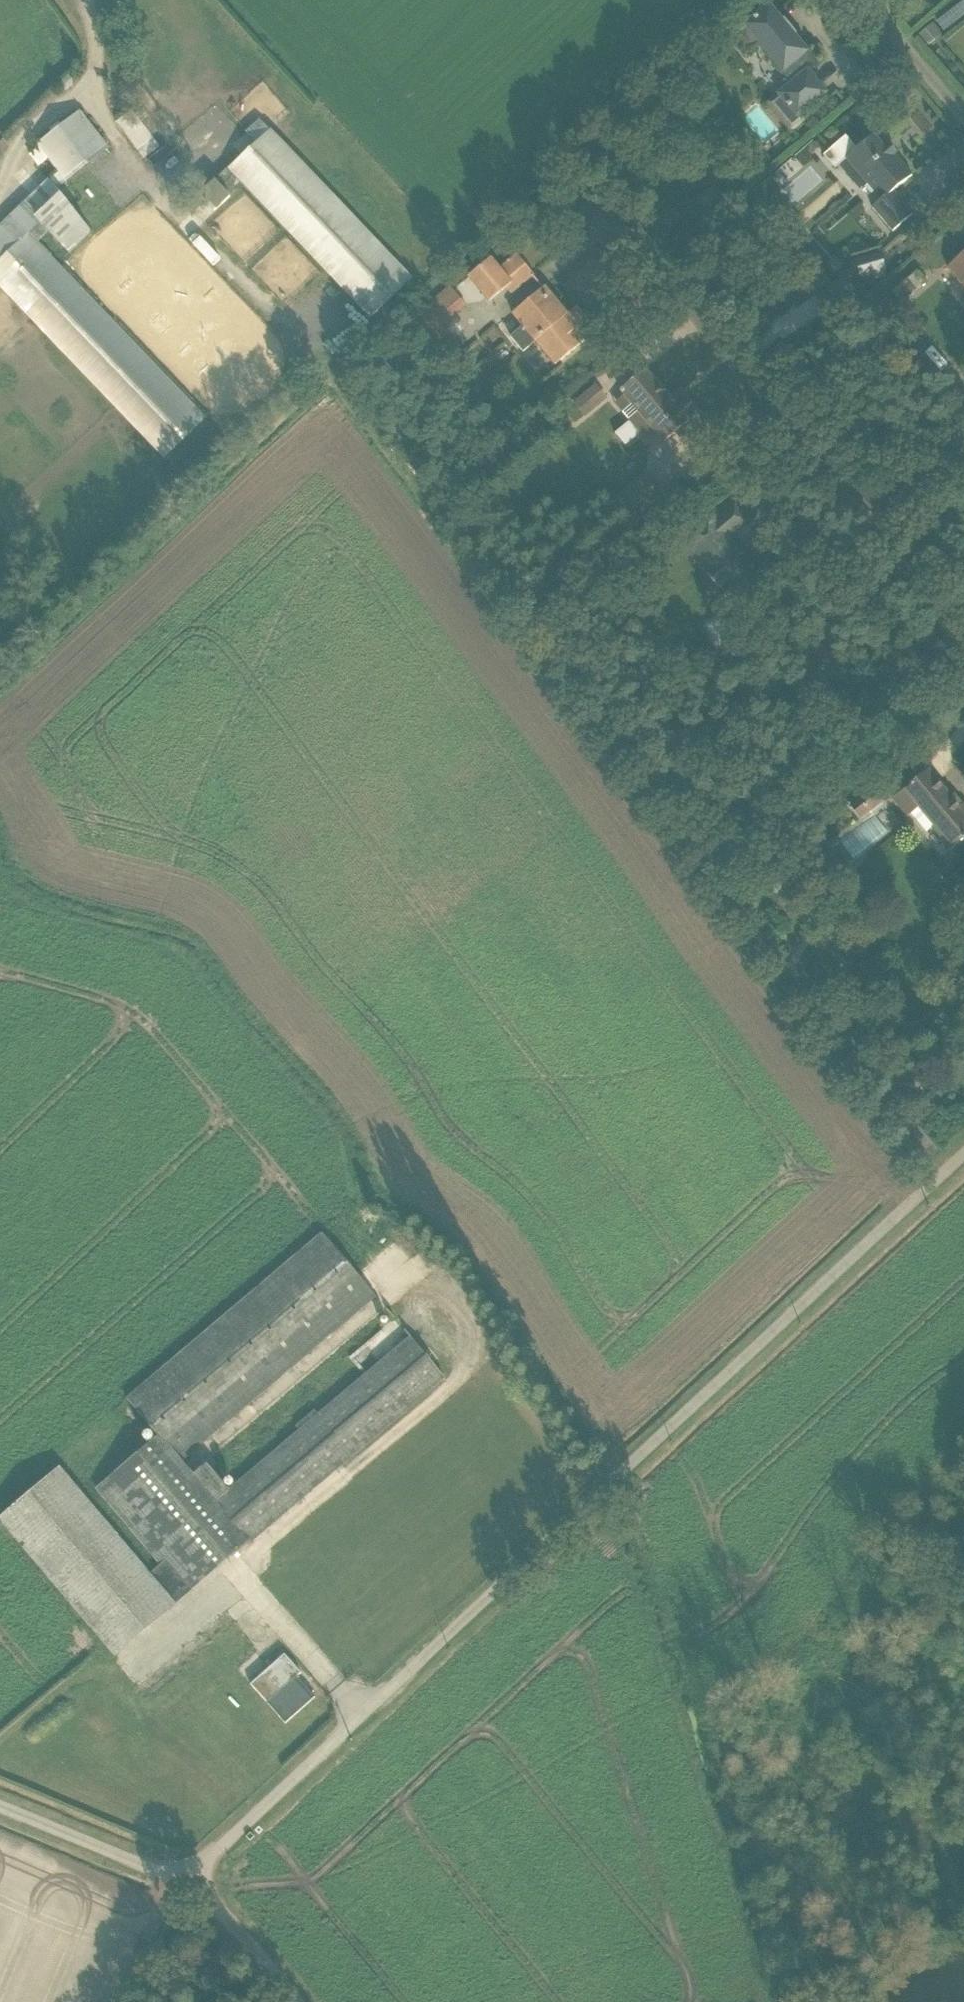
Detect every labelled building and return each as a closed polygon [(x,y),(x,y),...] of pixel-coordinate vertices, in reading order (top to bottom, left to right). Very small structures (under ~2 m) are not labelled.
[(963,18),(963,2),(936,23),(944,33),(963,18)] [(805,56),(807,55),(793,38),(794,37),(783,24),(782,25),(768,8),(742,29),(743,30),(729,43),(741,58),(756,46),(782,77),(783,76),(790,84),(765,105),(791,134),(805,123),(801,116),(825,95),(808,74),(815,68),(805,56)] [(927,49),(942,37),(933,25),(917,37),(927,49)] [(65,184),(108,150),(79,113),(61,127),(58,124),(49,131),(51,134),(36,146),(39,149),(29,157),(37,168),(47,161),(58,174),(49,182),(57,190),(65,184)] [(158,148),(166,142),(148,119),(141,125),(132,113),(116,124),(143,161),(159,149),(158,148)] [(370,320),(412,280),(270,131),(269,132),(258,120),(244,133),(255,145),(228,171),(227,170),(199,196),(209,205),(208,207),(214,214),(230,199),(227,195),(240,184),(370,320)] [(893,195),(911,178),(873,137),(856,151),(845,138),(822,157),(834,171),(845,162),(866,188),(864,189),(870,196),(872,194),(879,203),(871,210),(892,234),(912,216),(893,195)] [(791,209),(820,182),(808,170),(779,197),(791,209)] [(90,234),(59,195),(60,194),(57,190),(49,182),(48,181),(0,226),(0,289),(164,460),(205,418),(38,244),(48,234),(68,256),(90,234)] [(886,273),(880,255),(850,264),(853,275),(857,274),(859,280),(862,280),(864,289),(875,286),(874,281),(884,279),(883,274),(886,273)] [(963,290),(963,255),(947,270),(963,290)] [(467,279),(488,304),(505,290),(510,296),(533,277),(516,256),(499,269),(491,259),(467,279)] [(900,304),(925,285),(917,273),(908,280),(907,279),(892,292),(900,304)] [(422,301),(442,285),(435,276),(415,292),(422,301)] [(831,313),(856,294),(842,277),(818,296),(831,313)] [(443,326),(466,307),(449,288),(409,321),(435,350),(443,344),(446,348),(453,342),(450,339),(451,337),(443,326)] [(534,344),(554,368),(592,336),(581,323),(585,320),(577,310),(567,318),(566,316),(562,318),(556,311),(559,308),(543,289),(511,316),(521,329),(510,339),(522,354),(534,344)] [(767,374),(775,367),(763,353),(755,361),(767,374)] [(644,442),(654,434),(662,445),(674,435),(682,443),(689,444),(695,438),(696,432),(689,423),(698,416),(684,399),(675,406),(645,372),(618,393),(623,398),(614,405),(644,442)] [(606,402),(594,387),(573,404),(584,419),(606,402)] [(636,521),(664,496),(647,476),(617,500),(636,521)] [(724,585),(746,610),(765,595),(751,580),(762,571),(735,537),(753,522),(736,500),(679,545),(717,590),(724,585)] [(963,836),(963,803),(963,804),(954,793),(951,796),(929,768),(916,777),(909,767),(890,782),(899,793),(892,799),(906,817),(910,813),(926,833),(931,828),(948,849),(963,836)] [(870,812),(884,801),(872,787),(850,805),(851,806),(848,807),(860,820),(870,812)] [(376,1297),(321,1233),(126,1400),(157,1436),(95,1490),(160,1566),(150,1574),(59,1467),(0,1518),(0,1522),(114,1657),(249,1543),(251,1545),(445,1379),(411,1337),(317,1415),(313,1412),(294,1427),(298,1431),(228,1491),(207,1464),(193,1476),(182,1463),(376,1297)] [(314,1613),(437,1514),(401,1468),(277,1567),(314,1613)] [(285,1724),(314,1697),(296,1678),(301,1673),(284,1655),(251,1686),(285,1724)]
